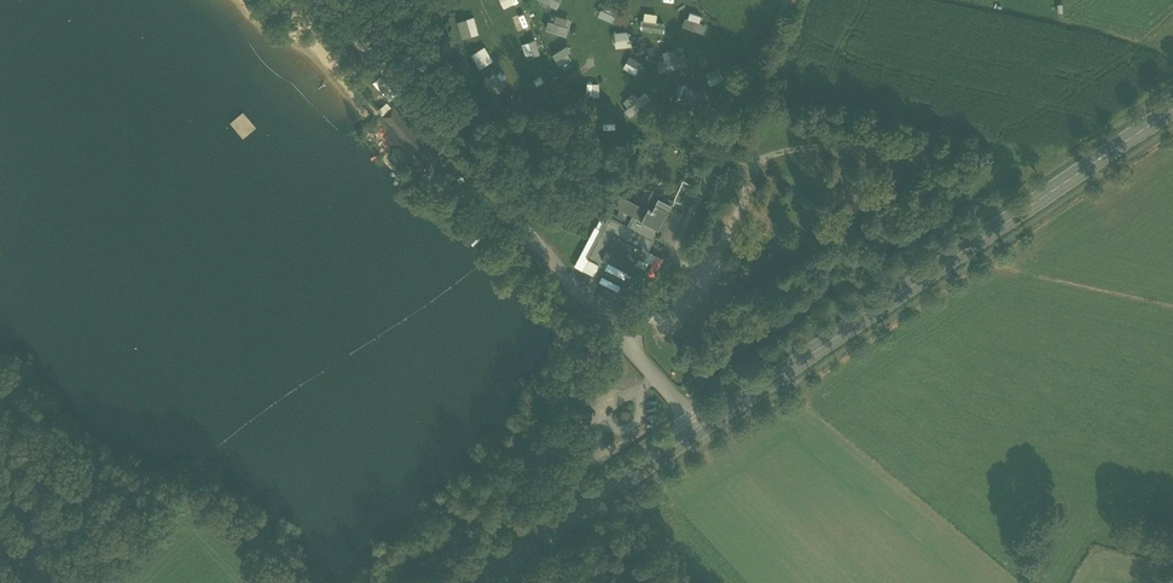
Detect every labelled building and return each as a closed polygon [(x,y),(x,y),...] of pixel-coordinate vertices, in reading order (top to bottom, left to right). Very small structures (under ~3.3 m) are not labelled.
[(558,9),(563,0),(540,0),(558,9)] [(617,8),(606,4),(602,16),(613,20),(617,8)] [(689,10),(683,25),(705,34),(710,24),(702,21),(704,16),(689,10)] [(525,12),(512,17),(514,23),(519,21),(522,30),(531,26),(525,12)] [(642,29),(665,33),(667,23),(658,22),(659,14),(645,12),(642,29)] [(556,14),(554,21),(550,20),(547,29),(568,36),(574,20),(556,14)] [(463,19),(464,36),(479,34),(477,17),(463,19)] [(629,30),(615,32),(617,48),(634,45),(633,38),(630,38),(629,30)] [(539,53),(537,39),(523,41),(526,55),(539,53)] [(559,65),(575,58),(570,45),(553,52),(559,65)] [(473,52),(480,67),(493,60),(486,46),(473,52)] [(656,62),(659,72),(690,65),(685,46),(664,52),(666,59),(656,62)] [(720,68),(705,73),(709,85),(724,79),(720,68)] [(704,95),(686,87),(680,100),(698,108),(704,95)] [(623,102),(628,106),(624,110),(632,117),(650,97),(645,92),(641,98),(633,91),(623,102)] [(375,112),(380,119),(388,112),(382,106),(375,112)] [(391,109),(388,112),(380,119),(422,166),(433,156),(391,109)] [(683,180),(674,200),(681,204),(690,184),(683,180)] [(455,189),(463,198),(470,192),(462,183),(455,189)] [(646,212),(662,221),(671,203),(659,197),(661,194),(652,190),(644,207),(642,210),(646,212)] [(646,212),(642,210),(644,207),(620,194),(614,205),(635,216),(642,220),(646,212)] [(659,197),(671,203),(674,200),(661,194),(659,197)] [(642,220),(658,229),(662,221),(646,212),(642,220)] [(643,259),(658,229),(642,220),(635,216),(629,227),(626,226),(625,227),(608,219),(606,222),(590,254),(588,257),(600,263),(600,264),(605,267),(609,261),(630,271),(637,256),(643,259)] [(584,251),(590,254),(606,222),(600,219),(584,251)] [(594,276),(600,264),(600,263),(588,257),(581,270),(594,276)] [(630,271),(609,261),(605,267),(626,278),(630,271)]
